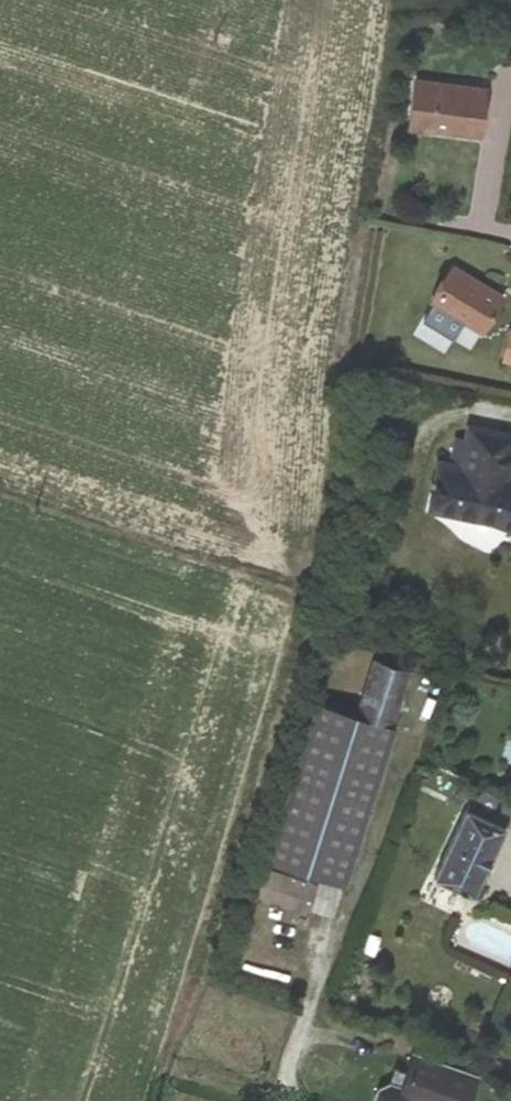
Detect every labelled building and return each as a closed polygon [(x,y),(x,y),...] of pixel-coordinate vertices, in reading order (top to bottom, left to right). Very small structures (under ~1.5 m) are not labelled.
[(481,136),(487,87),(414,79),(408,131),(432,133),(432,130),(481,136)] [(502,296),(454,267),(433,302),(481,331),(502,296)] [(469,426),(466,439),(455,437),(450,464),(439,461),(430,509),(491,521),(510,529),(510,434),(469,426)] [(358,716),(393,727),(411,671),(376,659),(358,716)] [(345,884),(395,728),(393,727),(358,716),(316,702),(266,858),(345,884)] [(474,894),(510,813),(510,805),(476,789),(436,877),(474,894)] [(313,900),(318,883),(265,867),(256,897),(296,909),(300,896),(313,900)] [(474,1072),(412,1052),(406,1070),(394,1066),(389,1081),(378,1087),(374,1099),(376,1100),(405,1100),(406,1096),(421,1100),(465,1100),(474,1072)]
